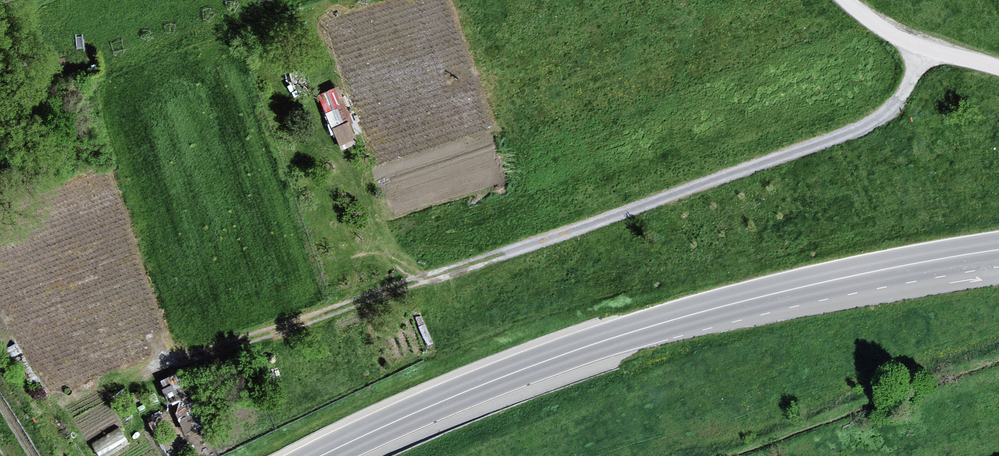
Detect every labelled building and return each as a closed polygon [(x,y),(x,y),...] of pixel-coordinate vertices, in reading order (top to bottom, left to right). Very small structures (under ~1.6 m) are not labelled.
[(317,90),(341,143),(359,135),(334,82),(317,90)]
